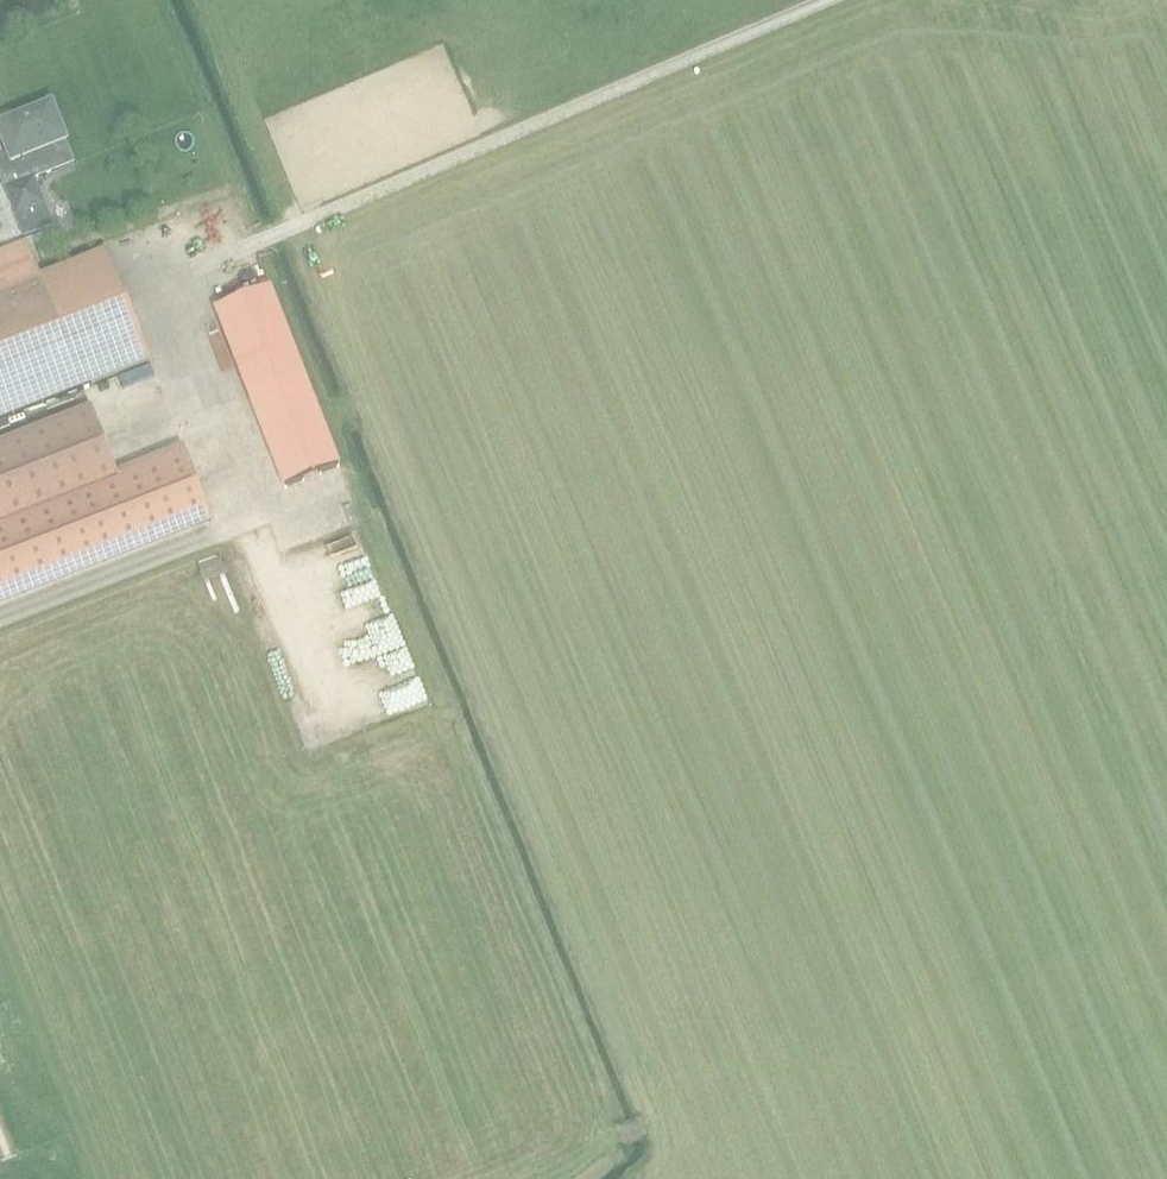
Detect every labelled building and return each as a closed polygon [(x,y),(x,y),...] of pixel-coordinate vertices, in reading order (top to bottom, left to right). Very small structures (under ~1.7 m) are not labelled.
[(0,160),(0,178),(4,189),(15,217),(23,237),(52,226),(44,206),(33,177),(51,170),(44,152),(66,143),(52,106),(0,127),(0,136),(8,157),(0,160)] [(150,363),(107,251),(40,277),(30,251),(7,261),(17,287),(0,294),(0,421),(150,363)] [(269,289),(213,311),(283,489),(338,467),(269,289)] [(209,519),(211,523),(212,523),(183,448),(181,448),(183,452),(117,478),(90,408),(0,443),(0,601),(209,519)]
